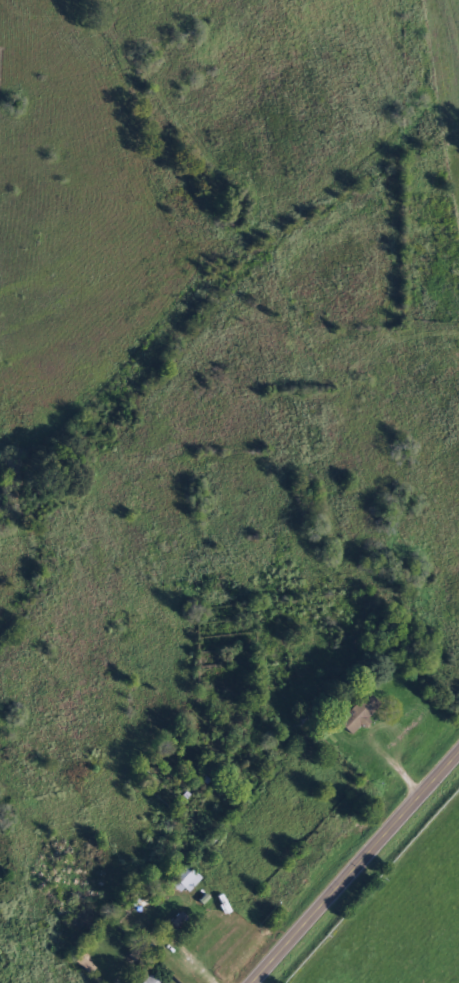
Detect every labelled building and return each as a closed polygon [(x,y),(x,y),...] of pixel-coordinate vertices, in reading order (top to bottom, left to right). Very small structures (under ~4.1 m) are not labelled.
[(346,721),(340,727),(350,737),(365,720),(365,719),(377,705),(364,693),(342,717),(346,721)] [(201,878),(186,865),(169,883),(184,897),(201,878)] [(150,974),(141,982),(158,982),(150,974)]
